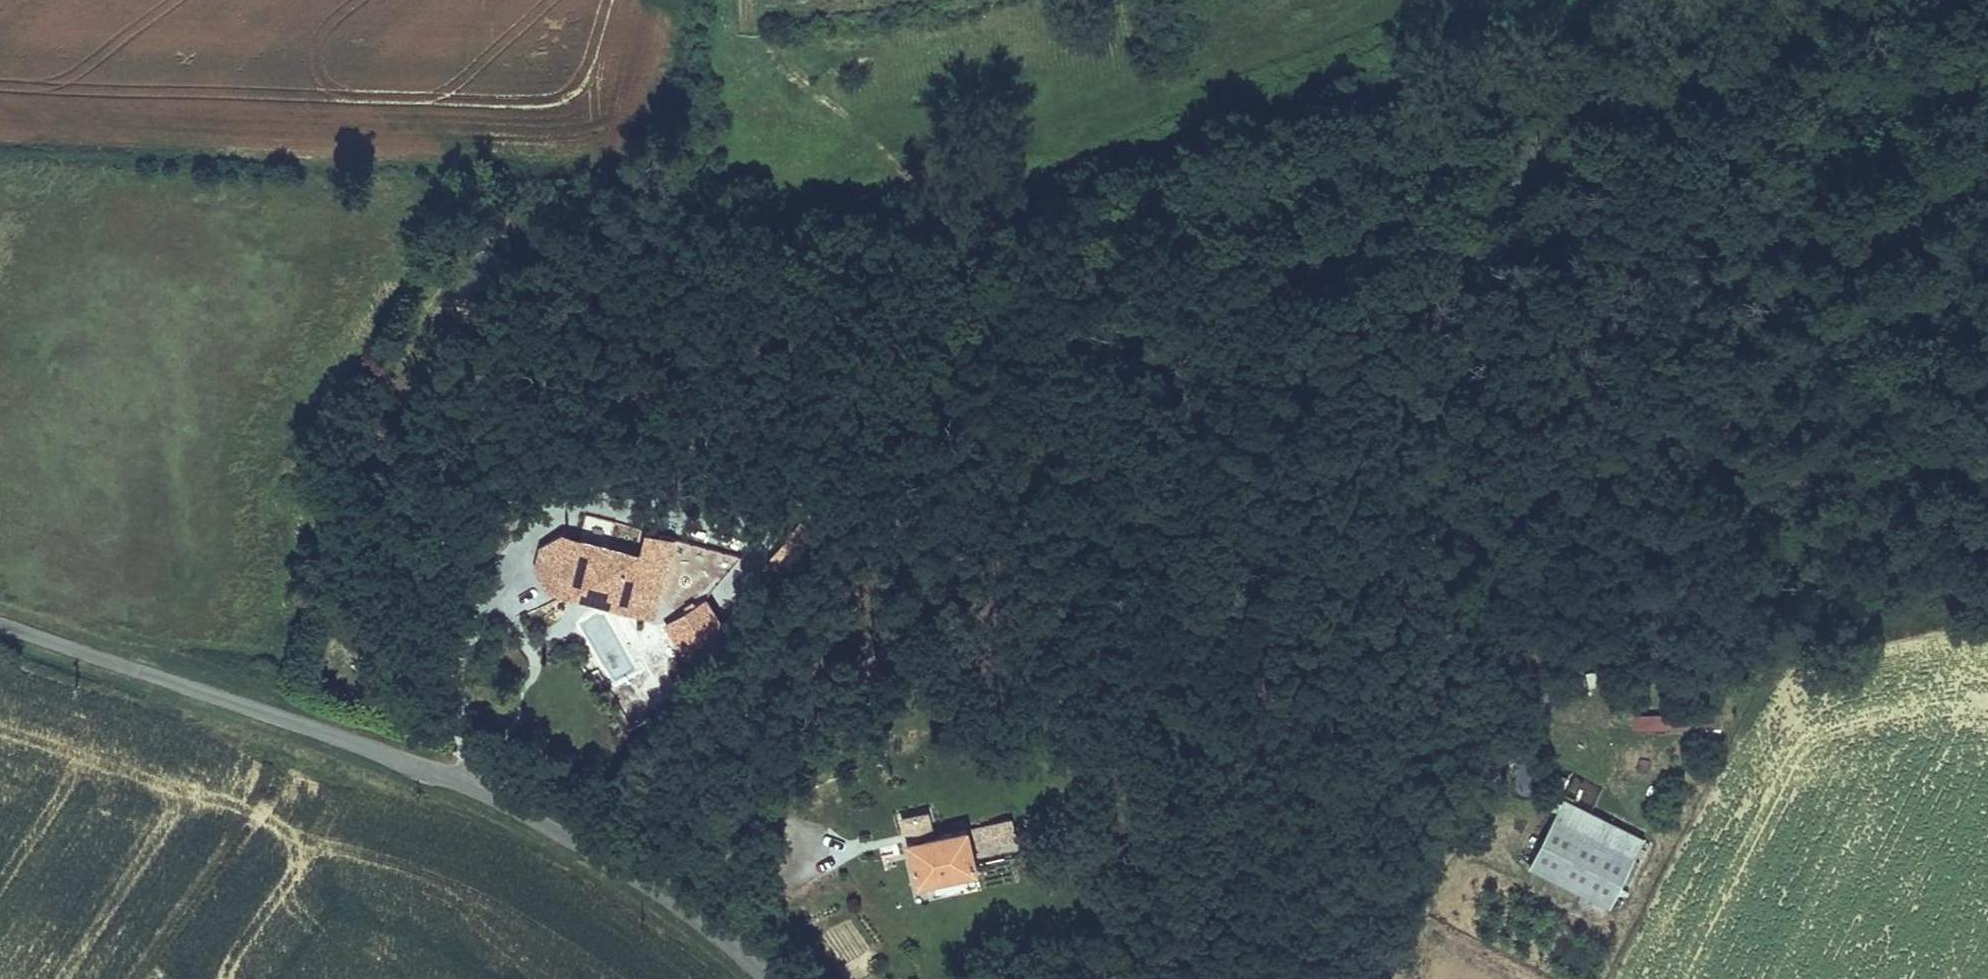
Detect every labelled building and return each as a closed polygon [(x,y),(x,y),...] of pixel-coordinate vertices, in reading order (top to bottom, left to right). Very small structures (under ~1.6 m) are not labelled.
[(816,534),(796,517),(765,556),(785,572),(816,534)] [(652,615),(673,534),(641,525),(636,546),(559,525),(536,541),(530,563),(546,588),(652,615)] [(721,622),(704,594),(659,621),(676,649),(721,622)] [(613,680),(636,667),(604,612),(581,626),(613,680)] [(1590,684),(1606,683),(1606,668),(1589,669),(1590,684)] [(1718,713),(1631,714),(1631,730),(1718,729),(1718,713)] [(1644,837),(1562,795),(1527,862),(1610,904),(1644,837)] [(902,830),(934,824),(931,804),(898,810),(902,830)] [(980,818),(982,846),(1017,844),(1016,816),(980,818)] [(977,866),(966,820),(901,835),(912,881),(977,866)]
